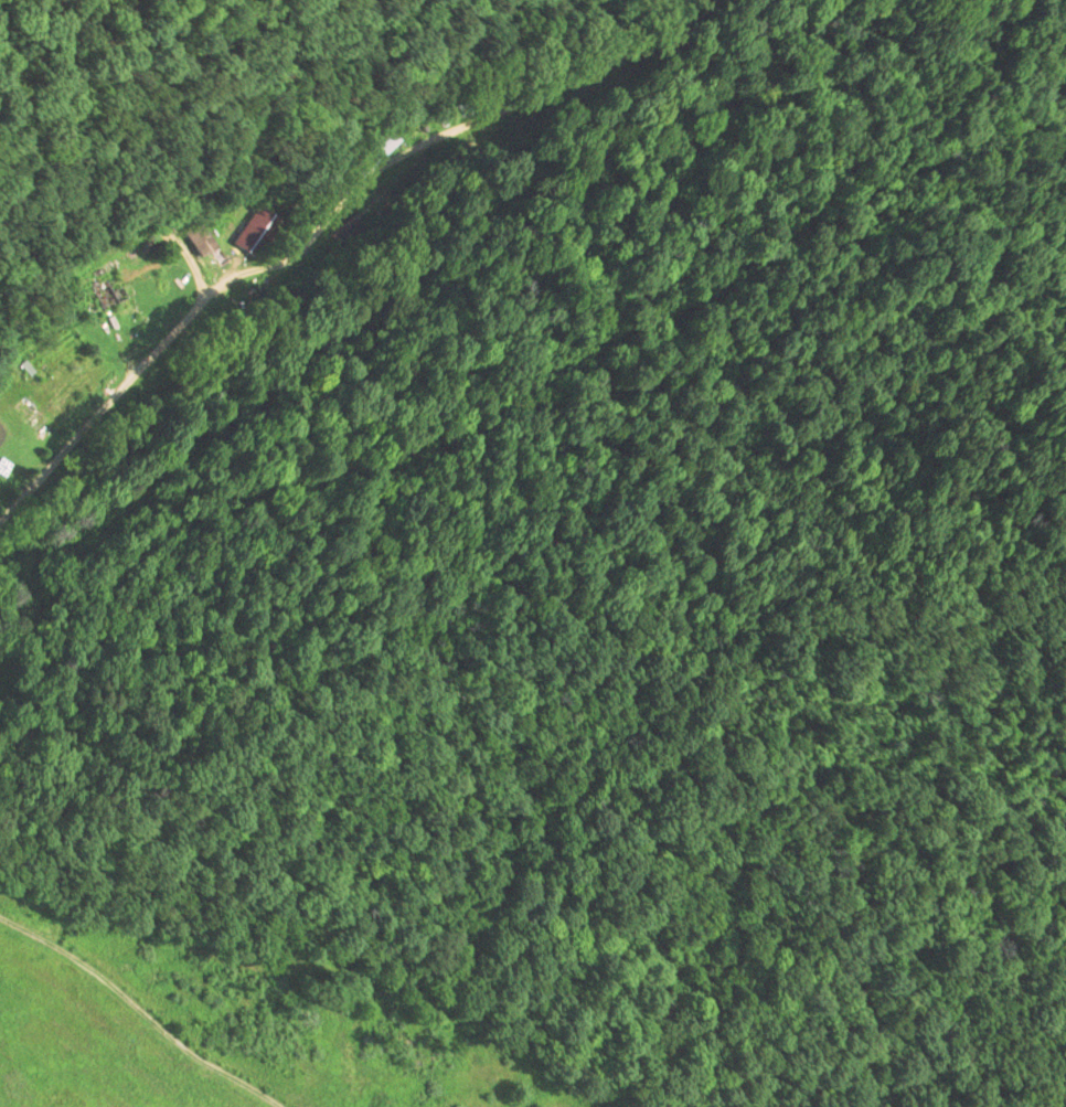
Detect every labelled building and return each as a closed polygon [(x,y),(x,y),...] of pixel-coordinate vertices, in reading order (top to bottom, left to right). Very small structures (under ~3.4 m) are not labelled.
[(231,241),(256,259),(283,223),(258,204),(231,241)] [(179,230),(198,256),(214,245),(196,218),(179,230)] [(81,289),(93,316),(126,300),(114,274),(81,289)]
